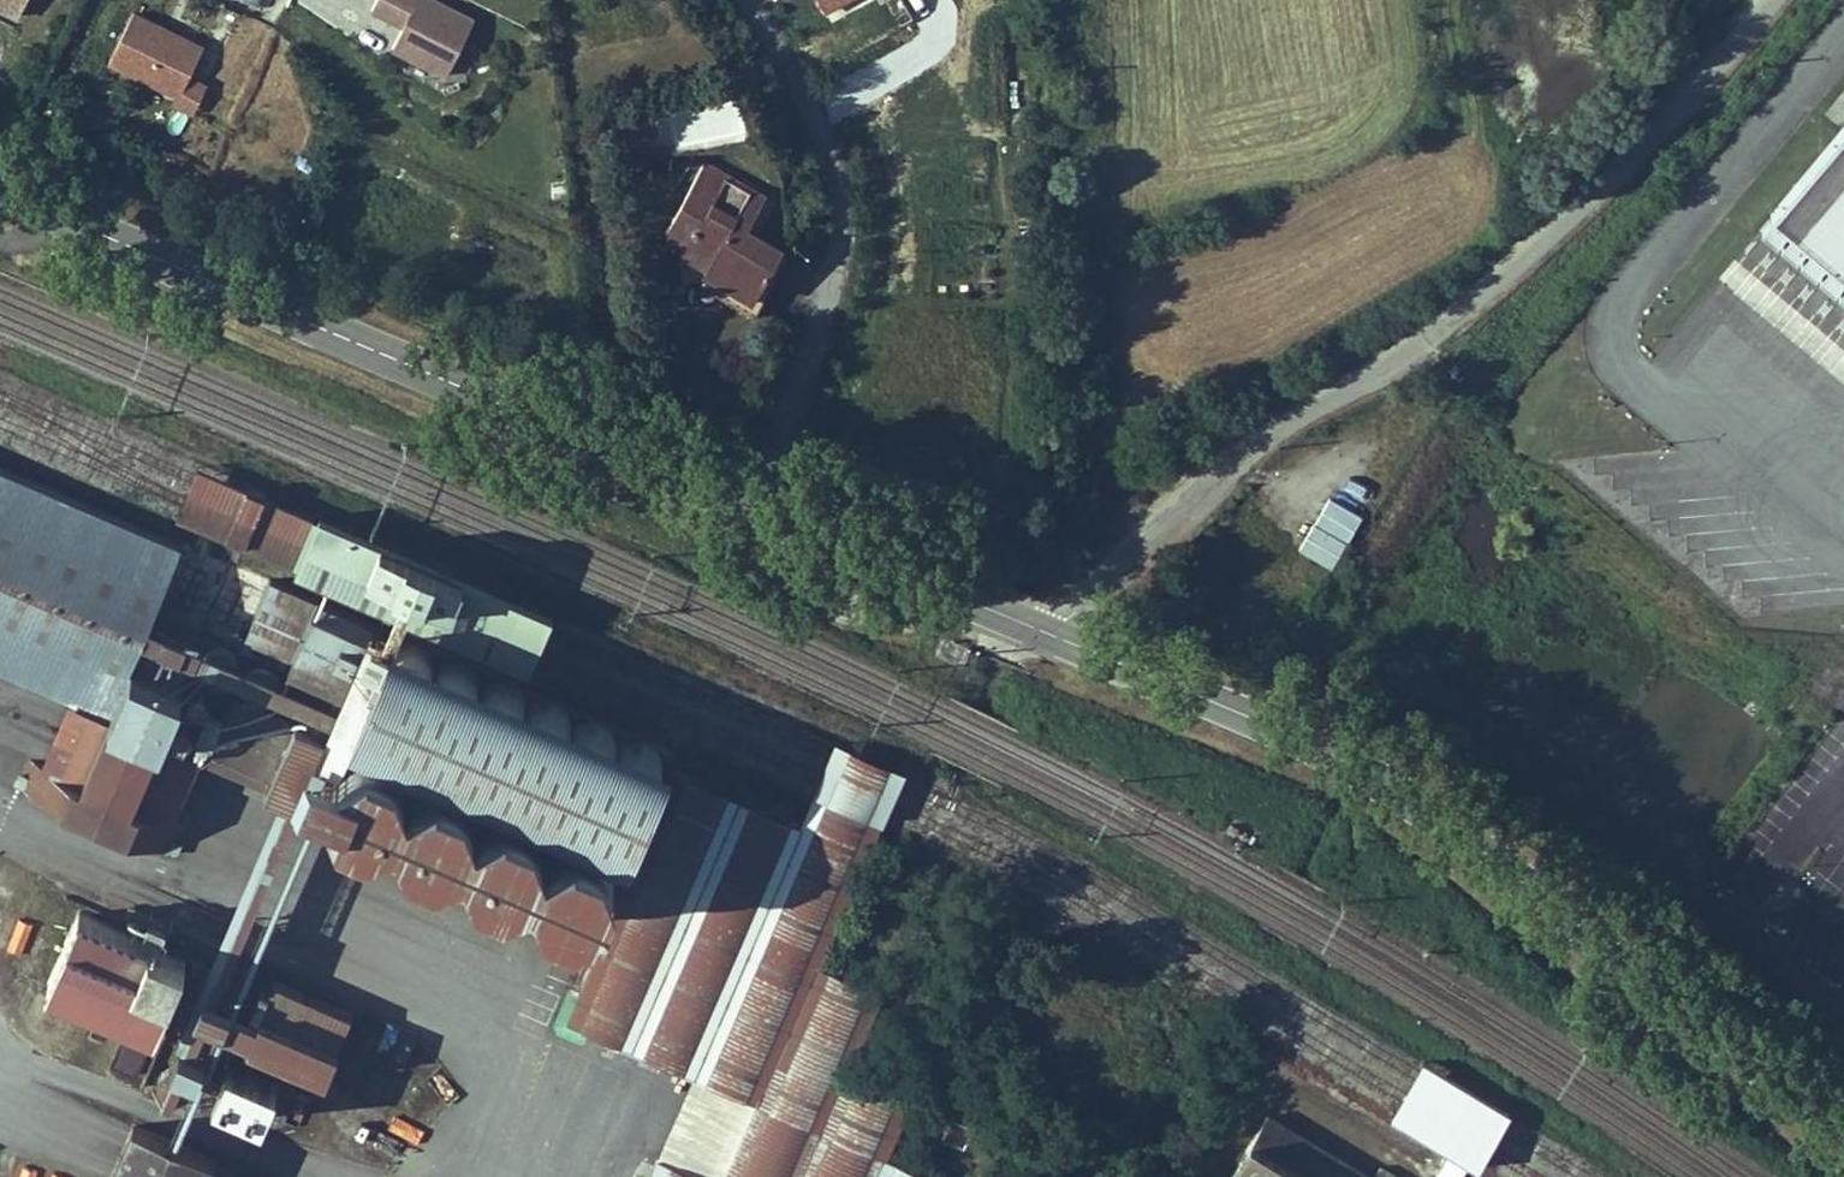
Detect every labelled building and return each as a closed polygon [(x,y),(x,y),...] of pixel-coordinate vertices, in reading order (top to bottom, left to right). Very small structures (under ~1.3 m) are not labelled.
[(17,0),(0,0),(0,7),(11,13),(17,0)] [(473,48),(455,39),(466,18),(430,0),(368,0),(364,7),(396,23),(378,59),(438,91),(453,85),(473,48)] [(182,74),(196,44),(125,10),(102,59),(170,92),(166,100),(185,109),(198,82),(182,74)] [(1770,236),(1843,298),(1843,146),(1770,236)] [(752,186),(688,156),(652,231),(680,244),(704,256),(697,271),(741,292),(763,246),(731,231),(752,186)] [(672,259),(697,271),(704,256),(680,244),(672,259)] [(741,292),(697,271),(688,291),(746,319),(755,299),(741,292)] [(1323,435),(1317,432),(1295,445),(1314,454),(1323,435)] [(184,501),(180,511),(296,559),(299,551),(308,530),(317,509),(201,461),(194,480),(184,501)] [(292,782),(319,719),(189,665),(200,638),(148,617),(177,546),(0,473),(0,661),(84,696),(187,738),(292,782)] [(1352,547),(1327,536),(1313,566),(1339,577),(1352,547)] [(378,597),(270,551),(242,618),(349,664),(378,597)] [(1333,633),(1308,618),(1304,624),(1329,640),(1333,633)] [(257,632),(251,631),(246,632),(241,635),(238,639),(236,644),(236,650),(239,655),(243,659),(248,661),(254,661),(259,659),(263,655),(266,650),(266,645),(265,639),(262,635),(257,632)] [(406,640),(400,639),(395,639),(390,641),(386,644),(382,647),(379,652),(377,657),(376,662),(376,667),(378,672),(380,677),(383,681),(388,684),(392,686),(398,687),(403,687),(408,686),(413,684),(417,681),(420,677),(423,672),(424,667),(424,662),(424,657),(422,652),(419,648),(415,644),(411,641),(406,640)] [(301,650),(295,649),(289,650),(285,653),(281,657),(279,663),(280,669),(282,674),(287,678),(292,680),(298,680),(303,678),(307,674),(310,669),(311,663),(309,658),(306,653),(301,650)] [(337,663),(331,662),(325,663),(320,666),(317,671),(315,676),(315,682),(318,687),(322,691),(328,693),(333,693),(339,691),(343,688),(346,682),(347,677),(345,671),(342,666),(337,663)] [(513,723),(517,717),(518,724),(519,731),(523,737),(528,741),(534,744),(540,745),(547,745),(554,742),(559,738),(563,732),(565,726),(565,719),(563,712),(560,706),(554,702),(548,699),(542,698),(535,699),(529,702),(523,706),(519,712),(520,706),(519,701),(517,696),(514,692),(510,688),(506,686),(501,684),(495,684),(490,685),(485,687),(481,690),(477,694),(478,688),(478,682),(476,677),(473,672),(468,668),(463,665),(458,663),(452,663),(446,664),(441,666),(437,670),(433,675),(431,680),(430,686),(430,691),(432,697),(435,702),(439,706),(444,709),(449,711),(455,711),(461,710),(466,708),(471,704),(474,700),(473,706),(474,713),(477,720),(481,725),(488,729),(494,730),(501,730),(508,727),(513,723)] [(389,695),(385,695),(380,695),(376,696),(372,698),(368,701),(365,705),(363,709),(361,713),(360,717),(361,722),(362,726),(364,731),(366,734),(370,738),(373,740),(378,742),(382,743),(387,743),(391,742),(395,740),(399,738),(403,734),(405,731),(407,727),(408,722),(409,718),(408,713),(406,709),(404,705),(401,701),(398,699),(394,696),(389,695)] [(187,738),(84,696),(55,764),(159,807),(187,738)] [(617,745),(613,751),(614,745),(614,739),(613,733),(610,728),(606,724),(601,720),(595,719),(589,718),(583,719),(578,721),(573,725),(569,729),(567,735),(565,741),(566,747),(567,752),(570,757),(575,762),(580,765),(585,766),(591,767),(597,766),(603,763),(607,760),(611,755),(610,762),(611,769),(613,775),(618,780),(624,784),(630,786),(637,786),(644,784),(650,780),(654,775),(657,769),(658,762),(657,755),(654,749),(649,744),(643,740),(636,738),(629,739),(623,741),(617,745)] [(438,720),(432,719),(426,720),(420,723),(415,727),(411,732),(409,738),(408,744),(410,750),(413,756),(417,761),(422,764),(429,766),(435,766),(441,764),(447,761),(451,756),(454,751),(455,744),(455,738),(453,732),(449,727),(444,723),(438,720)] [(898,759),(830,729),(821,749),(812,771),(807,783),(874,812),(880,800),(889,779),(898,759)] [(504,772),(505,768),(506,762),(505,757),(503,751),(500,747),(495,743),(490,740),(485,739),(479,739),(473,741),(468,744),(464,748),(461,752),(459,758),(459,764),(460,769),(462,775),(466,779),(470,783),(475,785),(481,786),(487,786),(492,784),(497,781),(501,777),(504,772)] [(159,807),(55,764),(29,753),(16,784),(173,850),(186,818),(159,807)] [(505,768),(504,772),(504,779),(505,785),(508,791),(513,796),(519,799),(526,801),(533,800),(539,798),(545,794),(549,788),(551,783),(551,778),(551,772),(549,767),(546,762),(542,758),(538,755),(532,754),(527,753),(521,754),(516,756),(512,759),(508,763),(505,768)] [(886,1152),(910,1096),(848,1068),(884,987),(811,955),(874,812),(807,783),(792,815),(675,764),(576,987),(558,979),(543,1013),(549,1027),(575,1039),(580,1029),(755,1106),(724,1176),(941,1176),(886,1152)] [(551,783),(549,788),(548,794),(548,799),(550,805),(553,809),(557,813),(562,816),(567,818),(572,818),(578,817),(583,815),(588,812),(591,808),(594,804),(595,798),(595,793),(594,788),(592,783),(589,778),(584,775),(579,772),(574,771),(568,771),(563,773),(558,775),(554,779),(551,783)] [(594,804),(591,808),(590,815),(591,822),(593,828),(598,834),(603,838),(610,840),(617,840),(624,838),(630,835),(634,830),(637,823),(638,817),(637,810),(635,803),(630,798),(624,794),(617,792),(610,792),(604,794),(598,798),(594,804)] [(184,955),(84,910),(54,977),(155,1021),(184,955)] [(258,953),(252,952),(246,952),(241,955),(238,960),(236,965),(237,971),(239,976),(243,980),(249,982),(254,982),(260,980),(264,976),(266,971),(267,966),(266,960),(262,956),(258,953)] [(385,1004),(308,970),(281,1031),(359,1065),(385,1004)] [(264,996),(240,986),(234,999),(259,1009),(264,996)] [(238,1010),(233,1009),(227,1010),(223,1013),(219,1017),(218,1023),(218,1028),(221,1033),(225,1037),(230,1039),(235,1039),(240,1037),(244,1033),(247,1028),(247,1023),(246,1017),(243,1013),(238,1010)] [(152,1045),(125,1032),(112,1060),(139,1073),(152,1045)] [(241,1049),(219,1040),(214,1053),(236,1062),(241,1049)] [(218,1059),(213,1058),(207,1059),(202,1062),(199,1066),(197,1071),(198,1077),(200,1082),(205,1086),(210,1088),(215,1088),(221,1086),(225,1082),(227,1077),(228,1072),(226,1066),(223,1062),(218,1059)] [(1426,1060),(1417,1075),(1404,1096),(1396,1111),(1463,1150),(1448,1176),(1473,1176),(1482,1160),(1492,1166),(1499,1153),(1511,1132),(1521,1115),(1426,1060)] [(298,1107),(249,1087),(235,1122),(284,1142),(298,1107)] [(1283,1109),(1237,1176),(1384,1176),(1283,1109)] [(234,1147),(150,1112),(145,1125),(228,1161),(234,1147)] [(228,1161),(145,1125),(138,1142),(221,1176),(228,1161)] [(221,1176),(138,1142),(124,1176),(221,1176)] [(657,1162),(650,1176),(690,1176),(657,1162)]
